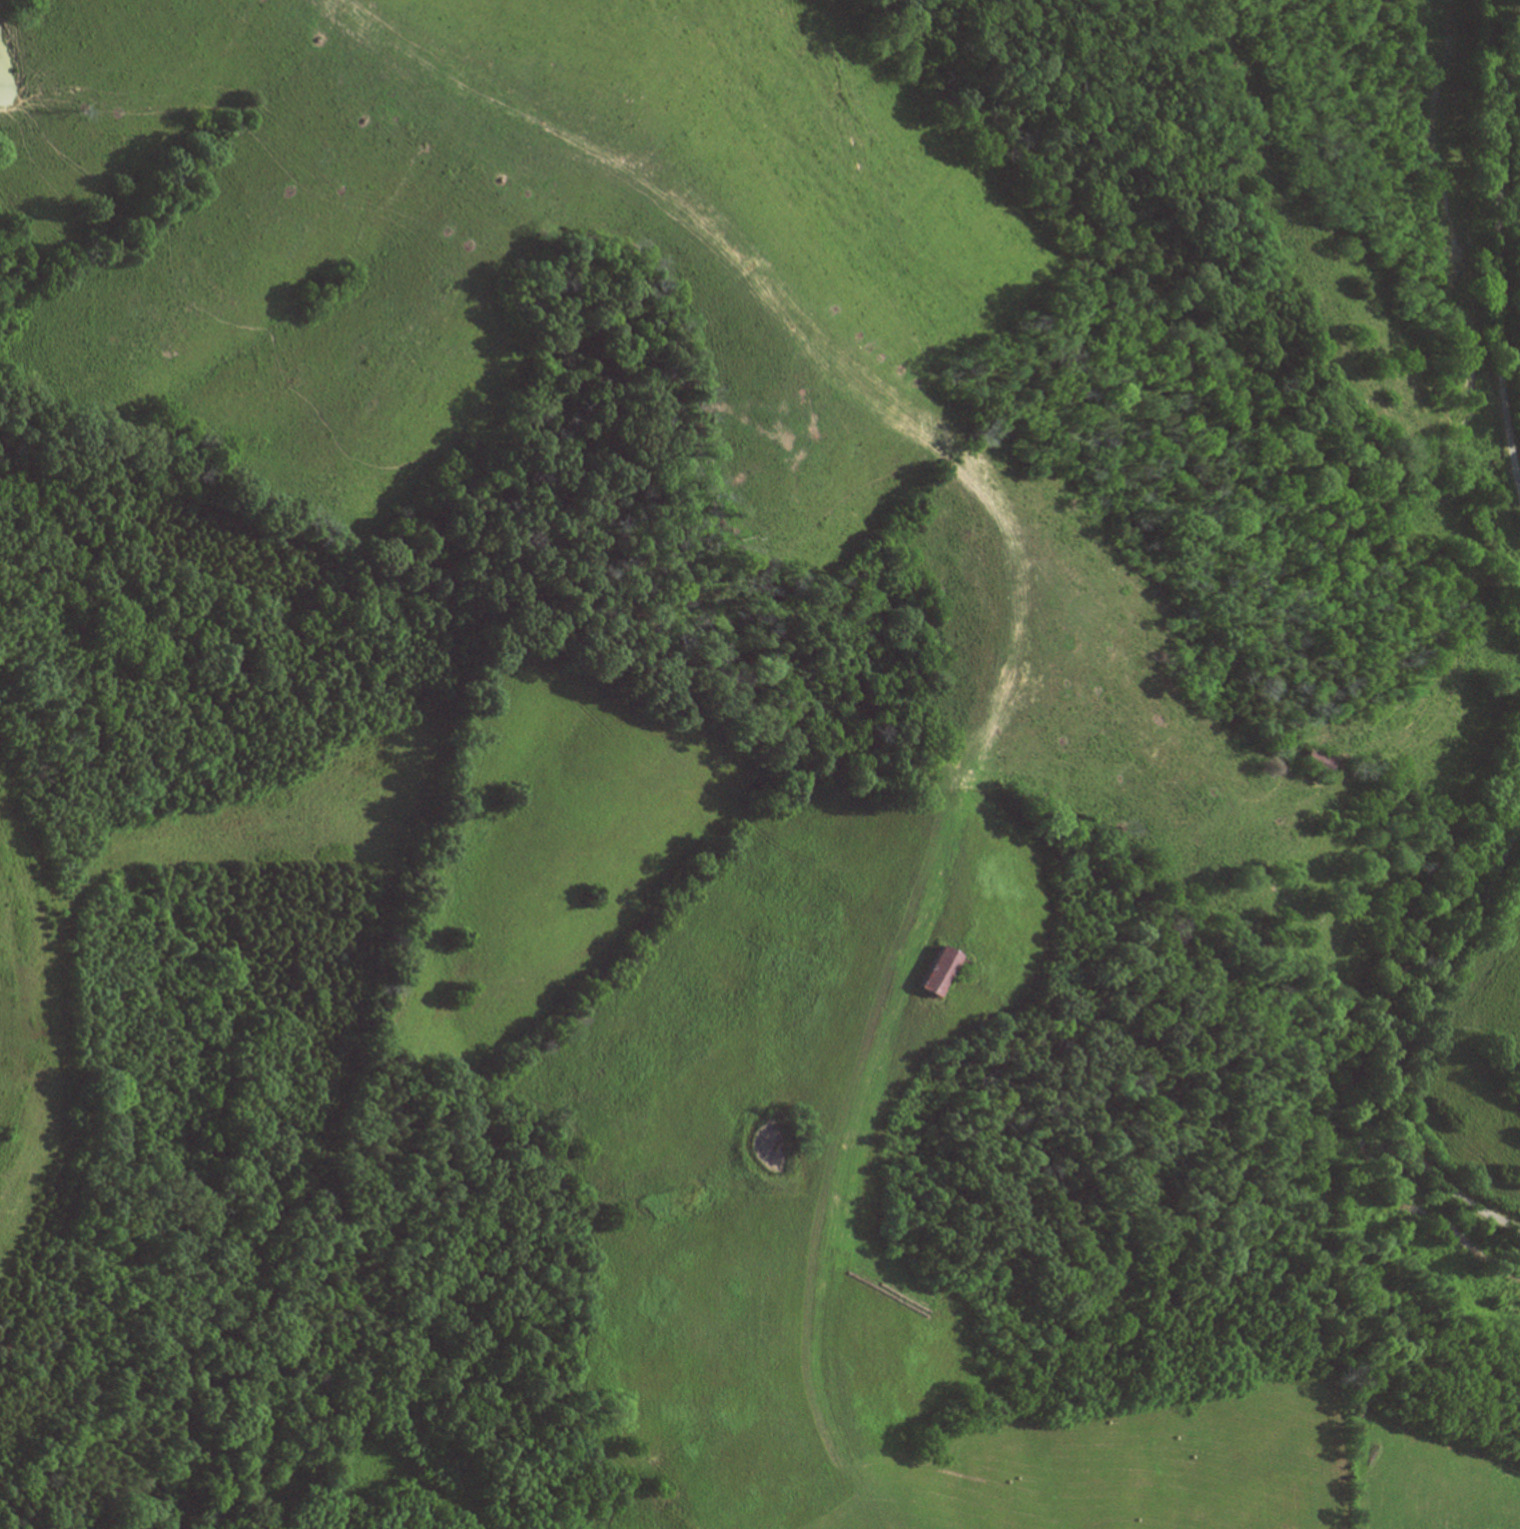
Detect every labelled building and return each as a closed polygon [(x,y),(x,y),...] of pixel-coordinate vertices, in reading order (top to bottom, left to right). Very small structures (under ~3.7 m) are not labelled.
[(967,956),(946,946),(925,989),(946,999),(967,956)]
